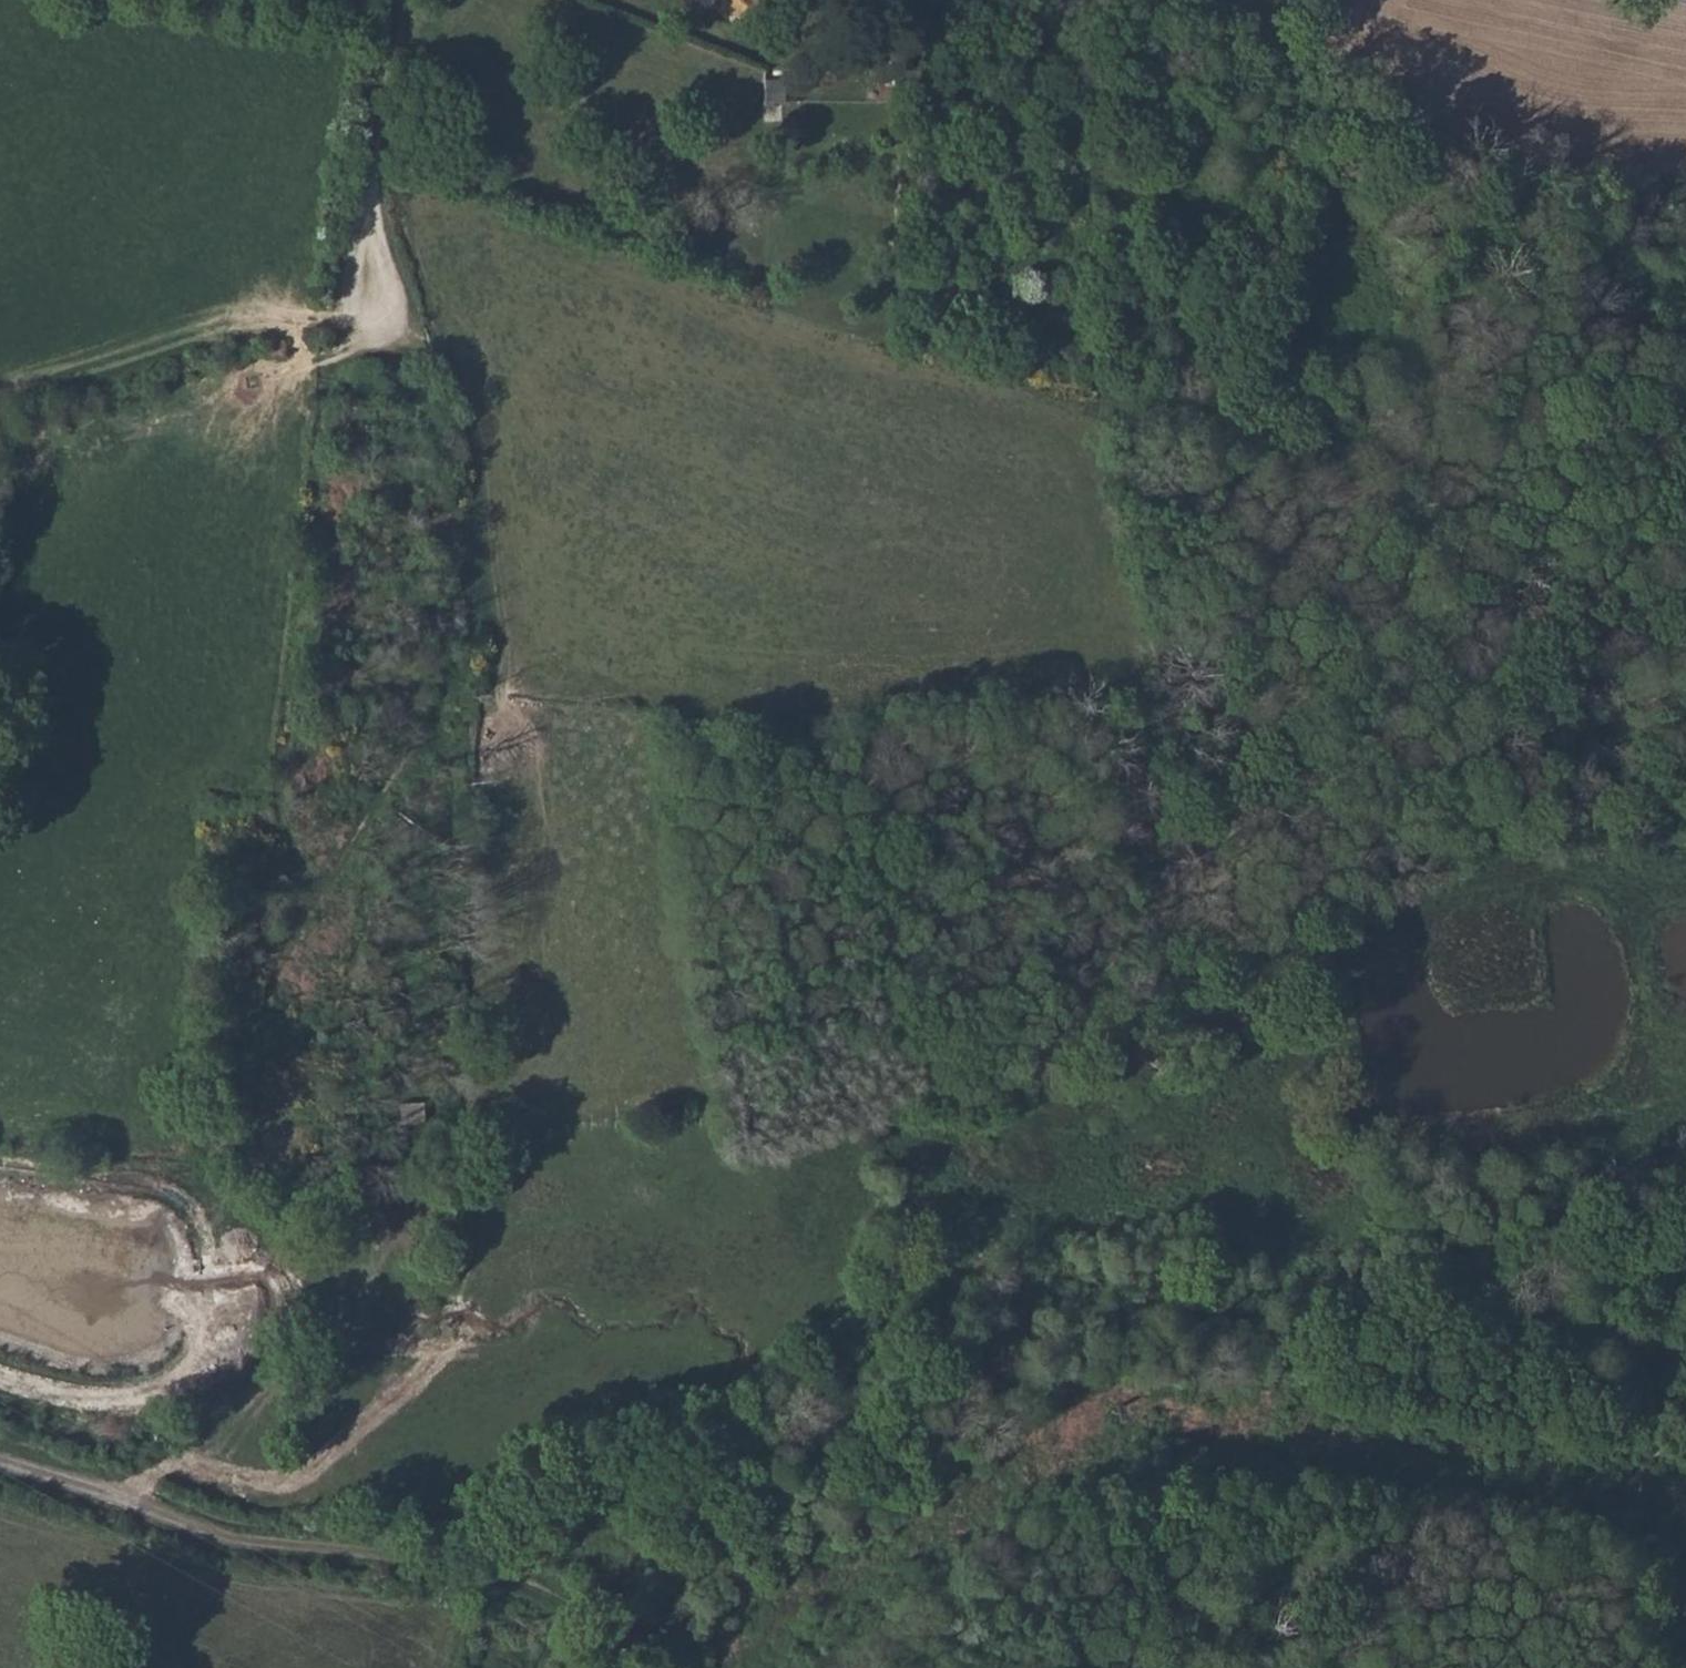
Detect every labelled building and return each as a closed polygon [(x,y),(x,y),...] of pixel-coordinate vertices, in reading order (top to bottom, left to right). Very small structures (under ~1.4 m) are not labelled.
[(762,100),(796,100),(796,80),(762,79),(762,100)]
